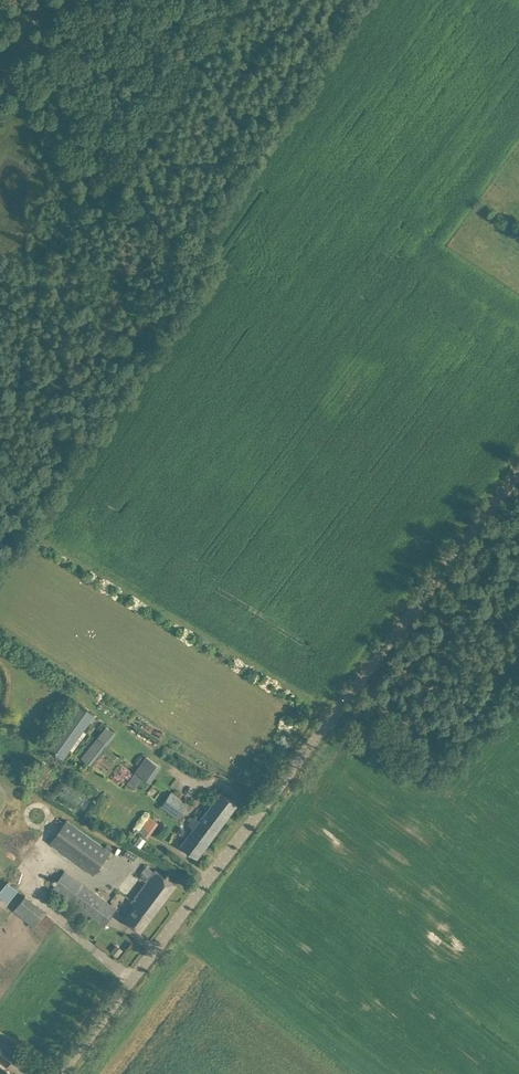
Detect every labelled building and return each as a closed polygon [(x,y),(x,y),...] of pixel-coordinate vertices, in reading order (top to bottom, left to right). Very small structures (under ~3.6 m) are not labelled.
[(83,705),(51,750),(66,761),(98,716),(83,705)] [(370,719),(361,730),(368,736),(377,724),(370,719)] [(91,765),(116,733),(105,725),(80,757),(91,765)] [(145,755),(128,783),(137,789),(144,777),(151,781),(161,766),(145,755)] [(238,804),(229,797),(222,792),(201,821),(195,816),(189,824),(195,829),(182,846),(197,858),(238,804)] [(190,805),(173,793),(164,805),(180,817),(190,805)] [(148,816),(138,830),(148,837),(151,832),(149,830),(156,821),(148,816)] [(49,843),(94,875),(111,851),(67,819),(64,823),(60,819),(56,824),(61,827),(49,843)] [(134,843),(141,846),(145,838),(139,834),(134,843)] [(176,884),(167,878),(157,870),(156,871),(149,866),(143,874),(150,879),(133,902),(136,904),(124,919),(141,931),(176,884)] [(116,908),(67,872),(64,871),(52,887),(104,925),(116,908)] [(7,880),(0,890),(0,896),(8,902),(19,889),(7,880)] [(118,906),(126,896),(119,891),(112,901),(118,906)] [(46,910),(26,894),(9,915),(18,922),(21,917),(33,926),(46,910)] [(7,1047),(0,1041),(0,1073),(13,1073),(5,1068),(6,1065),(7,1065),(16,1054),(7,1047)]
